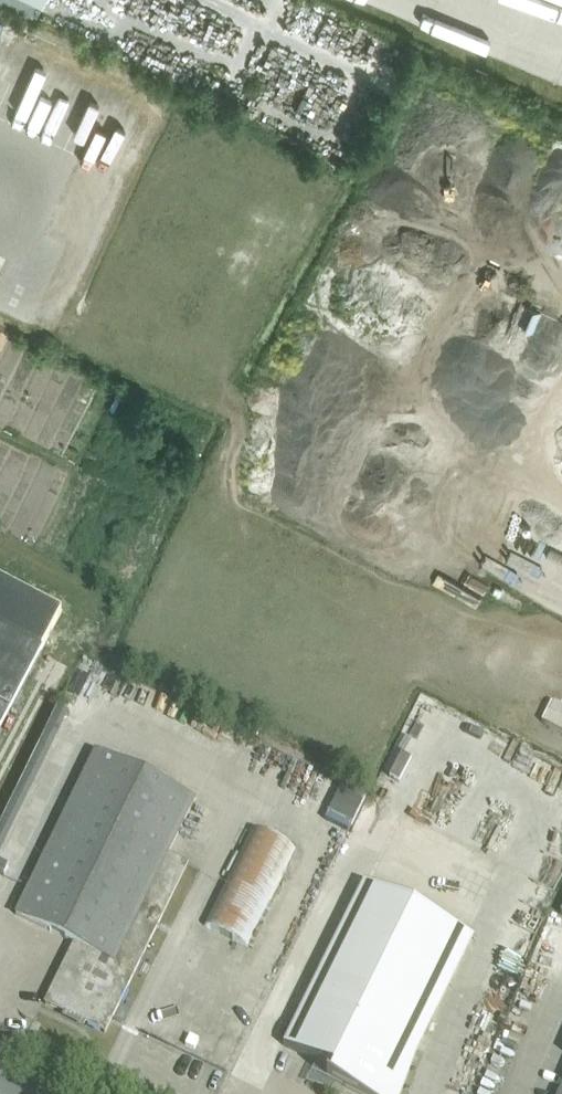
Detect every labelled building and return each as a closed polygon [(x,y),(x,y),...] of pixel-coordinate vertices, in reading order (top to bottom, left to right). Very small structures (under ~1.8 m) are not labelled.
[(62,612),(0,579),(0,729),(62,612)] [(167,855),(194,800),(95,752),(15,914),(74,943),(45,1004),(104,1033),(187,864),(167,855)] [(205,926),(244,946),(294,850),(255,830),(205,926)] [(284,1044),(283,1044),(283,1045),(333,1070),(329,1078),(327,1076),(326,1078),(358,1093),(398,1093),(409,1065),(400,1060),(463,932),(364,883),(284,1044)]
